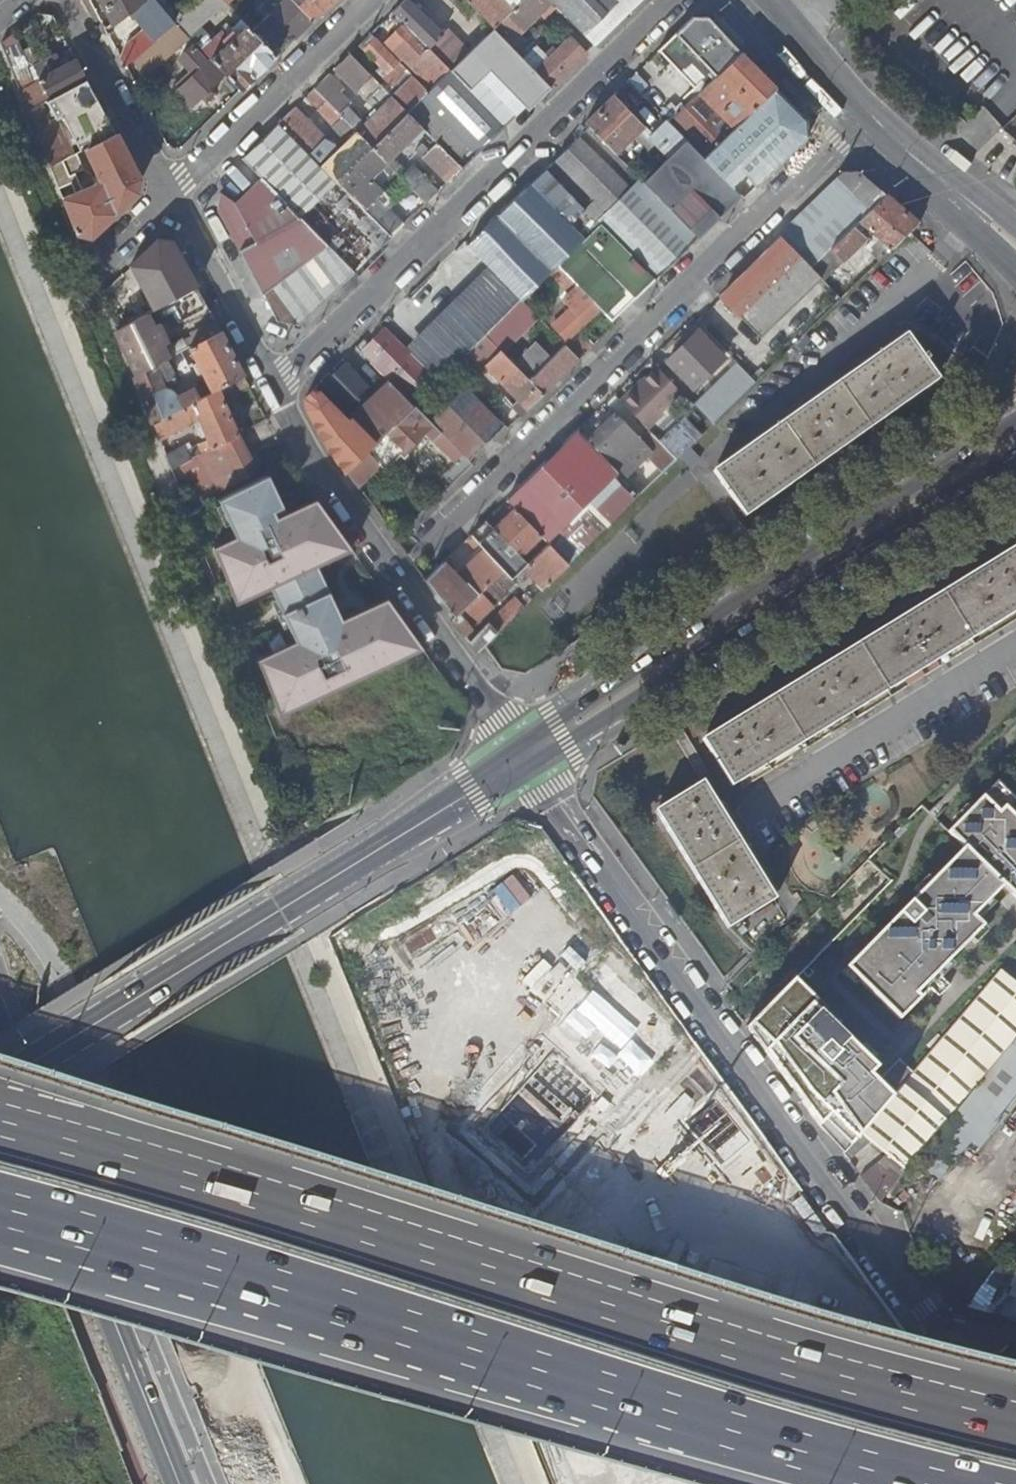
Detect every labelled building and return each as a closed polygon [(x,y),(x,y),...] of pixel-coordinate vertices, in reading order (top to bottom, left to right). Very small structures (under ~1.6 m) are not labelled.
[(114,24),(136,8),(160,37),(175,23),(157,0),(101,0),(114,24)] [(175,23),(190,10),(182,0),(157,0),(175,23)] [(190,10),(175,23),(189,38),(202,26),(199,22),(222,0),(201,0),(190,10)] [(259,9),(270,21),(257,34),(277,56),(314,20),(294,0),(268,0),(259,9)] [(314,20),(334,0),(294,0),(314,20)] [(452,70),(469,53),(447,30),(443,35),(408,0),(405,0),(393,11),(418,36),(428,47),(430,48),(440,59),(452,70)] [(495,28),(501,21),(523,0),(467,0),(495,28)] [(501,21),(518,37),(553,3),(551,0),(523,0),(501,21)] [(553,3),(596,46),(643,0),(551,0),(553,3)] [(395,90),(390,95),(407,113),(425,95),(429,92),(452,70),(440,59),(430,48),(428,47),(418,36),(393,11),(387,17),(393,24),(399,31),(385,47),(371,33),(360,44),(384,69),(380,73),(395,90)] [(695,17),(664,47),(699,84),(688,95),(693,99),(743,51),(710,17),(695,17)] [(175,23),(160,37),(155,41),(141,53),(134,60),(143,78),(189,38),(175,23)] [(241,90),(277,56),(257,34),(248,25),(237,35),(228,27),(216,38),(225,47),(212,60),(226,74),(241,90)] [(469,53),(452,70),(506,126),(522,111),(501,89),(529,63),(518,51),(495,28),(469,53)] [(148,33),(134,45),(141,53),(155,41),(148,33)] [(8,40),(4,53),(28,112),(87,80),(76,60),(63,67),(58,56),(37,67),(45,82),(37,86),(15,34),(8,40)] [(550,84),(553,88),(587,54),(571,38),(549,60),(529,40),(518,51),(529,63),(550,84)] [(134,45),(121,58),(126,67),(134,60),(141,53),(134,45)] [(214,85),(226,74),(212,60),(208,64),(192,48),(180,60),(195,75),(179,92),(193,105),(203,96),(209,103),(220,92),(214,85)] [(671,123),(688,139),(706,158),(777,88),(778,87),(768,77),(750,59),(743,51),(693,99),(670,121),(671,123)] [(350,54),(336,68),(358,91),(372,76),(350,54)] [(501,89),(522,111),(550,84),(529,63),(501,89)] [(425,95),(407,113),(422,128),(438,144),(463,168),(506,126),(452,70),(429,92),(425,95)] [(340,86),(329,74),(314,89),(319,94),(326,101),(372,148),(407,113),(390,95),(381,86),(371,97),(382,109),(363,127),(346,109),(349,105),(335,91),(340,86)] [(28,112),(50,167),(74,155),(58,117),(96,97),(87,80),(28,112)] [(719,171),(735,187),(748,174),(735,161),(748,147),(761,160),(754,167),(758,187),(810,136),(810,128),(810,120),(777,88),(706,158),(719,171)] [(319,94),(314,89),(305,98),(310,103),(319,94)] [(614,96),(587,122),(590,126),(617,153),(644,127),(614,96)] [(333,148),(294,108),(278,123),(337,182),(372,148),(326,101),(319,109),(316,112),(347,143),(340,150),(335,145),(333,148)] [(422,128),(407,113),(372,148),(387,163),(427,203),(435,195),(410,170),(407,172),(392,156),(422,128)] [(1006,125),(1015,136),(1015,115),(1006,125)] [(337,182),(278,123),(242,159),(261,178),(300,217),(337,182)] [(661,133),(677,150),(688,139),(671,123),(661,133)] [(547,168),(602,223),(645,182),(617,153),(590,126),(547,168)] [(74,155),(50,167),(76,232),(90,235),(137,192),(139,178),(115,133),(74,155)] [(677,150),(645,182),(699,237),(742,195),(735,187),(719,171),(706,158),(688,139),(677,150)] [(463,168),(438,144),(430,152),(423,146),(417,152),(448,183),(463,168)] [(735,161),(748,174),(754,167),(761,160),(748,147),(735,161)] [(387,163),(372,148),(337,182),(391,237),(404,225),(378,198),(381,195),(368,181),(387,163)] [(475,251),(522,300),(557,266),(602,223),(547,168),(468,244),(470,246),(475,251)] [(831,248),(887,194),(861,171),(846,171),(781,234),(785,238),(812,267),(831,248)] [(300,217),(261,178),(234,203),(218,194),(215,211),(238,250),(260,239),(300,217)] [(391,237),(337,182),(300,217),(332,249),(356,272),(375,253),(391,237)] [(645,182),(602,223),(656,279),(699,237),(645,182)] [(881,262),(921,223),(902,206),(887,194),(831,248),(812,267),(821,276),(825,280),(869,237),(873,242),(868,248),(881,262)] [(332,249),(300,217),(260,239),(320,307),(349,278),(335,264),(327,271),(312,255),(314,254),(320,260),(332,249)] [(602,223),(557,266),(577,286),(600,309),(613,321),(656,279),(602,223)] [(821,276),(812,267),(785,238),(724,297),(762,336),(775,323),(774,322),(821,276)] [(320,307),(260,239),(238,250),(271,309),(278,321),(303,326),(320,307)] [(125,316),(128,324),(145,314),(147,313),(167,302),(196,286),(172,242),(157,240),(132,265),(149,302),(125,316)] [(469,257),(475,251),(470,246),(464,252),(469,257)] [(356,272),(332,249),(320,260),(314,254),(312,255),(327,271),(335,264),(349,278),(356,272)] [(431,351),(451,370),(462,359),(471,351),(486,335),(518,304),(499,285),(431,351)] [(207,307),(196,286),(167,302),(178,322),(207,307)] [(567,340),(564,343),(566,345),(580,359),(591,349),(574,334),(600,309),(577,286),(544,317),(567,340)] [(518,304),(486,335),(495,345),(501,350),(502,352),(539,317),(522,300),(518,304)] [(115,330),(124,354),(135,376),(165,360),(169,358),(162,345),(166,344),(155,325),(152,326),(145,314),(128,324),(115,330)] [(201,340),(220,330),(215,321),(196,331),(201,340)] [(712,324),(705,331),(727,353),(733,346),(712,324)] [(363,349),(416,403),(438,383),(419,363),(385,329),(363,349)] [(134,377),(153,424),(218,389),(226,384),(243,375),(220,330),(201,340),(189,347),(197,362),(192,365),(194,369),(199,366),(206,381),(175,398),(169,392),(166,391),(163,391),(161,387),(176,379),(165,360),(135,376),(134,377)] [(699,331),(669,361),(695,387),(725,358),(699,331)] [(486,335),(471,351),(480,360),(495,345),(486,335)] [(907,338),(714,473),(748,519),(939,383),(927,366),(930,363),(925,357),(922,359),(907,338)] [(515,365),(544,395),(580,359),(566,345),(552,358),(537,344),(515,365)] [(739,365),(750,376),(759,367),(736,344),(733,346),(727,353),(739,365)] [(480,360),(485,366),(501,350),(495,345),(480,360)] [(511,407),(521,417),(544,395),(515,365),(502,352),(501,350),(485,366),(519,399),(511,407)] [(419,363),(438,383),(451,370),(431,351),(419,363)] [(965,364),(981,373),(986,363),(970,355),(965,364)] [(451,370),(466,386),(468,388),(480,376),(462,359),(451,370)] [(347,363),(324,386),(346,408),(369,386),(347,363)] [(713,424),(756,382),(750,376),(739,365),(696,407),(713,424)] [(641,423),(648,429),(663,414),(662,411),(682,392),(658,368),(622,403),(641,423)] [(232,395),(249,385),(243,375),(226,384),(232,395)] [(394,425),(415,405),(393,382),(372,403),(394,425)] [(466,386),(430,421),(469,461),(505,426),(468,388),(466,386)] [(153,424),(159,439),(192,423),(200,438),(206,435),(210,443),(204,446),(207,451),(238,435),(218,389),(153,424)] [(367,451),(370,449),(348,427),(313,391),(309,394),(307,407),(313,415),(312,416),(316,423),(319,420),(329,430),(323,436),(329,449),(339,440),(358,460),(367,451)] [(387,432),(394,425),(372,403),(348,427),(370,449),(387,432)] [(430,421),(415,405),(394,425),(387,432),(405,449),(425,430),(456,463),(443,475),(452,485),(473,464),(469,461),(430,421)] [(614,466),(621,473),(624,476),(629,473),(646,456),(662,474),(677,460),(650,431),(639,439),(631,431),(615,414),(603,425),(588,440),(614,466)] [(580,431),(588,440),(603,425),(600,422),(590,432),(585,426),(580,431)] [(639,439),(650,431),(648,429),(641,423),(631,431),(639,439)] [(541,534),(549,543),(621,473),(614,466),(588,440),(580,431),(508,501),(515,508),(541,534)] [(203,453),(200,455),(219,490),(257,470),(238,435),(207,451),(203,453)] [(166,456),(172,470),(180,466),(200,455),(203,453),(198,445),(187,451),(184,446),(166,456)] [(381,465),(367,451),(358,460),(346,472),(358,488),(381,465)] [(180,466),(182,470),(199,501),(207,497),(213,494),(219,490),(200,455),(180,466)] [(172,470),(173,474),(182,470),(180,466),(172,470)] [(633,486),(642,494),(646,490),(629,473),(624,476),(633,486)] [(267,475),(220,497),(236,529),(213,540),(236,596),(254,587),(257,593),(273,586),(318,564),(352,547),(319,503),(306,510),(303,504),(276,517),(272,510),(281,505),(267,475)] [(627,492),(635,500),(642,494),(633,486),(627,492)] [(207,497),(210,502),(216,500),(213,494),(207,497)] [(306,510),(319,503),(315,498),(303,504),(306,510)] [(519,555),(541,534),(515,508),(494,530),(486,537),(511,563),(519,555)] [(503,569),(504,570),(511,563),(486,537),(494,530),(486,522),(471,537),(486,551),(503,569)] [(569,564),(550,543),(549,543),(528,564),(548,585),(569,564)] [(1015,608),(1015,544),(706,734),(733,780),(739,777),(1015,608)] [(431,590),(453,620),(475,598),(486,586),(503,569),(486,551),(470,567),(472,569),(459,581),(443,564),(432,576),(431,590)] [(511,563),(504,570),(513,579),(521,571),(528,564),(519,555),(511,563)] [(318,564),(273,586),(286,612),(305,603),(318,630),(344,618),(318,564)] [(528,564),(521,571),(540,592),(548,585),(528,564)] [(475,598),(453,620),(450,623),(466,638),(473,631),(471,629),(506,596),(505,594),(515,583),(512,579),(504,570),(503,569),(486,586),(475,598)] [(254,587),(236,596),(238,602),(257,593),(254,587)] [(299,639),(265,655),(286,698),(278,701),(283,714),(334,690),(329,680),(358,666),(363,676),(423,647),(387,597),(372,604),(374,610),(363,616),(359,610),(344,618),(318,630),(305,603),(286,612),(299,639)] [(372,604),(359,610),(363,616),(374,610),(372,604)] [(482,630),(492,640),(517,615),(510,607),(490,622),(482,630)] [(739,777),(743,784),(1015,617),(1015,608),(739,777)] [(469,642),(479,652),(485,646),(487,644),(477,634),(469,642)] [(286,698),(265,655),(260,658),(278,701),(286,698)] [(358,666),(329,680),(334,690),(363,676),(358,666)] [(724,813),(716,800),(703,778),(657,806),(727,922),(774,895),(770,889),(752,859),(759,855),(731,809),(724,813)] [(1015,815),(1015,799),(998,780),(951,832),(967,847),(848,966),(899,1017),(930,986),(939,995),(949,984),(936,971),(983,924),(973,915),(1004,884),(1015,896),(1015,816),(1015,815)] [(723,796),(716,800),(724,813),(731,809),(723,796)] [(752,859),(770,889),(777,885),(759,855),(752,859)] [(877,878),(884,885),(889,880),(868,859),(790,939),(799,948),(818,928),(824,932),(877,878)] [(861,1133),(885,1154),(905,1171),(913,1163),(947,1122),(1010,1044),(1015,1037),(1015,982),(1000,969),(913,1071),(861,1133)] [(464,1071),(504,1078),(511,1032),(538,1036),(540,1023),(550,1025),(557,982),(513,975),(506,1019),(484,1015),(487,996),(477,994),(464,1071)] [(752,977),(734,995),(742,1006),(761,987),(752,977)] [(861,1133),(913,1071),(899,1060),(878,1084),(870,1077),(877,1070),(811,1007),(816,1002),(793,980),(748,1025),(766,1045),(763,1053),(817,1127),(829,1117),(850,1145),(861,1133)] [(745,1028),(763,1053),(766,1045),(748,1025),(745,1028)] [(971,1143),(980,1150),(1015,1106),(1015,1049),(1010,1044),(947,1122),(971,1143)] [(839,1157),(850,1145),(829,1117),(817,1127),(839,1157)] [(947,1122),(913,1163),(938,1183),(971,1143),(947,1122)] [(905,1171),(885,1154),(860,1176),(879,1200),(905,1171)] [(966,1306),(993,1313),(1008,1296),(1015,1298),(1015,1270),(995,1264),(971,1298),(966,1306)]
